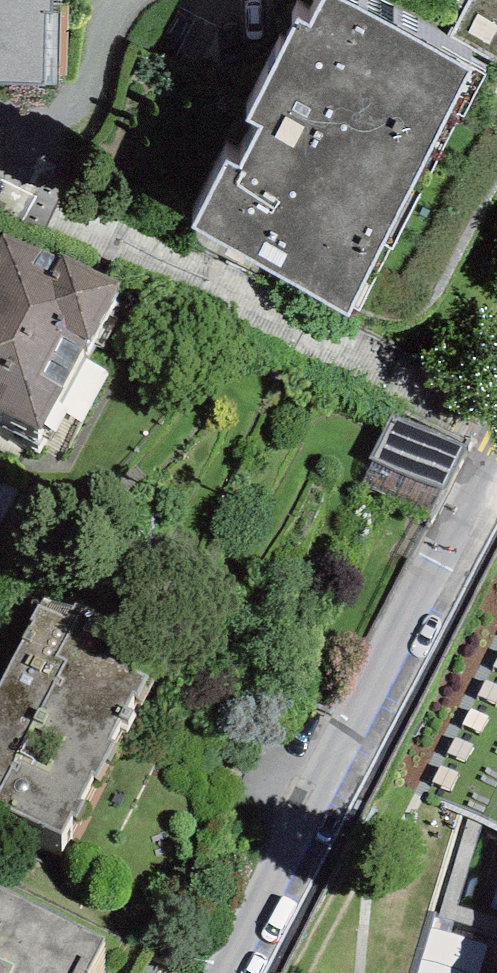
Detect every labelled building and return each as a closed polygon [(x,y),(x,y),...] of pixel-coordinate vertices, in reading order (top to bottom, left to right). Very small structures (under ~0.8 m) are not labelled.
[(39,83),(39,89),(56,89),(58,12),(50,12),(51,0),(0,0),(0,82),(39,83)] [(338,0),(323,0),(310,26),(298,21),(247,119),(263,127),(241,169),(226,161),(191,230),(350,311),(384,245),(391,248),(460,114),(464,116),(485,76),(338,0)] [(457,4),(466,9),(449,41),(496,66),(496,0),(459,0),(457,4)] [(3,230),(0,236),(0,409),(39,430),(118,281),(60,250),(56,258),(3,230)] [(469,443),(392,413),(369,458),(374,461),(362,482),(437,514),(469,443)] [(37,602),(29,618),(33,620),(0,686),(0,809),(62,839),(73,817),(79,819),(87,802),(80,799),(93,771),(99,774),(115,742),(110,740),(121,720),(129,724),(134,712),(125,707),(131,694),(138,698),(149,677),(109,658),(117,641),(37,602)] [(424,794),(496,832),(496,657),(424,794)] [(82,971),(86,972),(89,972),(106,938),(0,886),(0,972),(81,972),(82,971)] [(490,940),(435,924),(421,972),(480,972),(490,940)]
